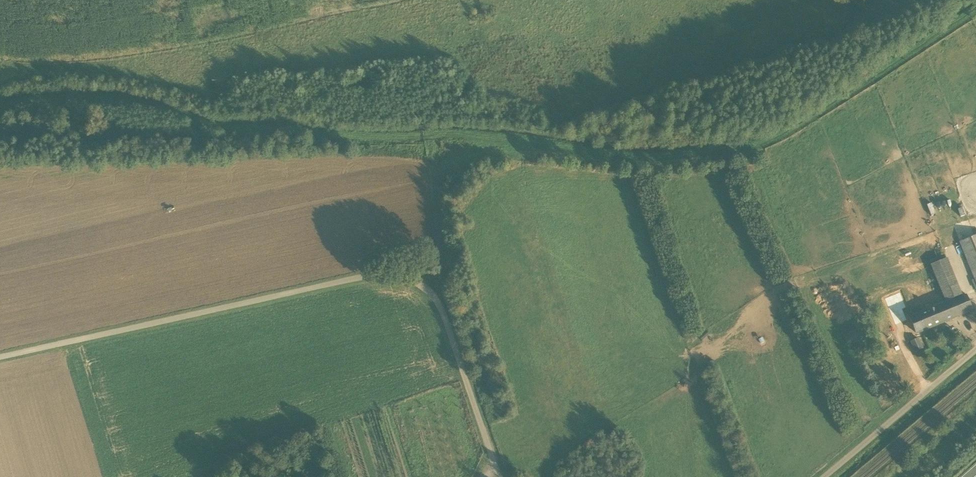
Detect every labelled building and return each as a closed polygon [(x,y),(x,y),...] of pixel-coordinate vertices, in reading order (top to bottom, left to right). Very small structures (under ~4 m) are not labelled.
[(960,242),(975,281),(975,236),(960,242)] [(946,301),(961,295),(947,259),(932,265),(946,301)] [(973,310),(967,295),(910,318),(916,333),(960,315),(973,310)] [(888,316),(874,323),(878,332),(892,325),(888,316)] [(863,338),(859,329),(844,336),(848,345),(863,338)]
